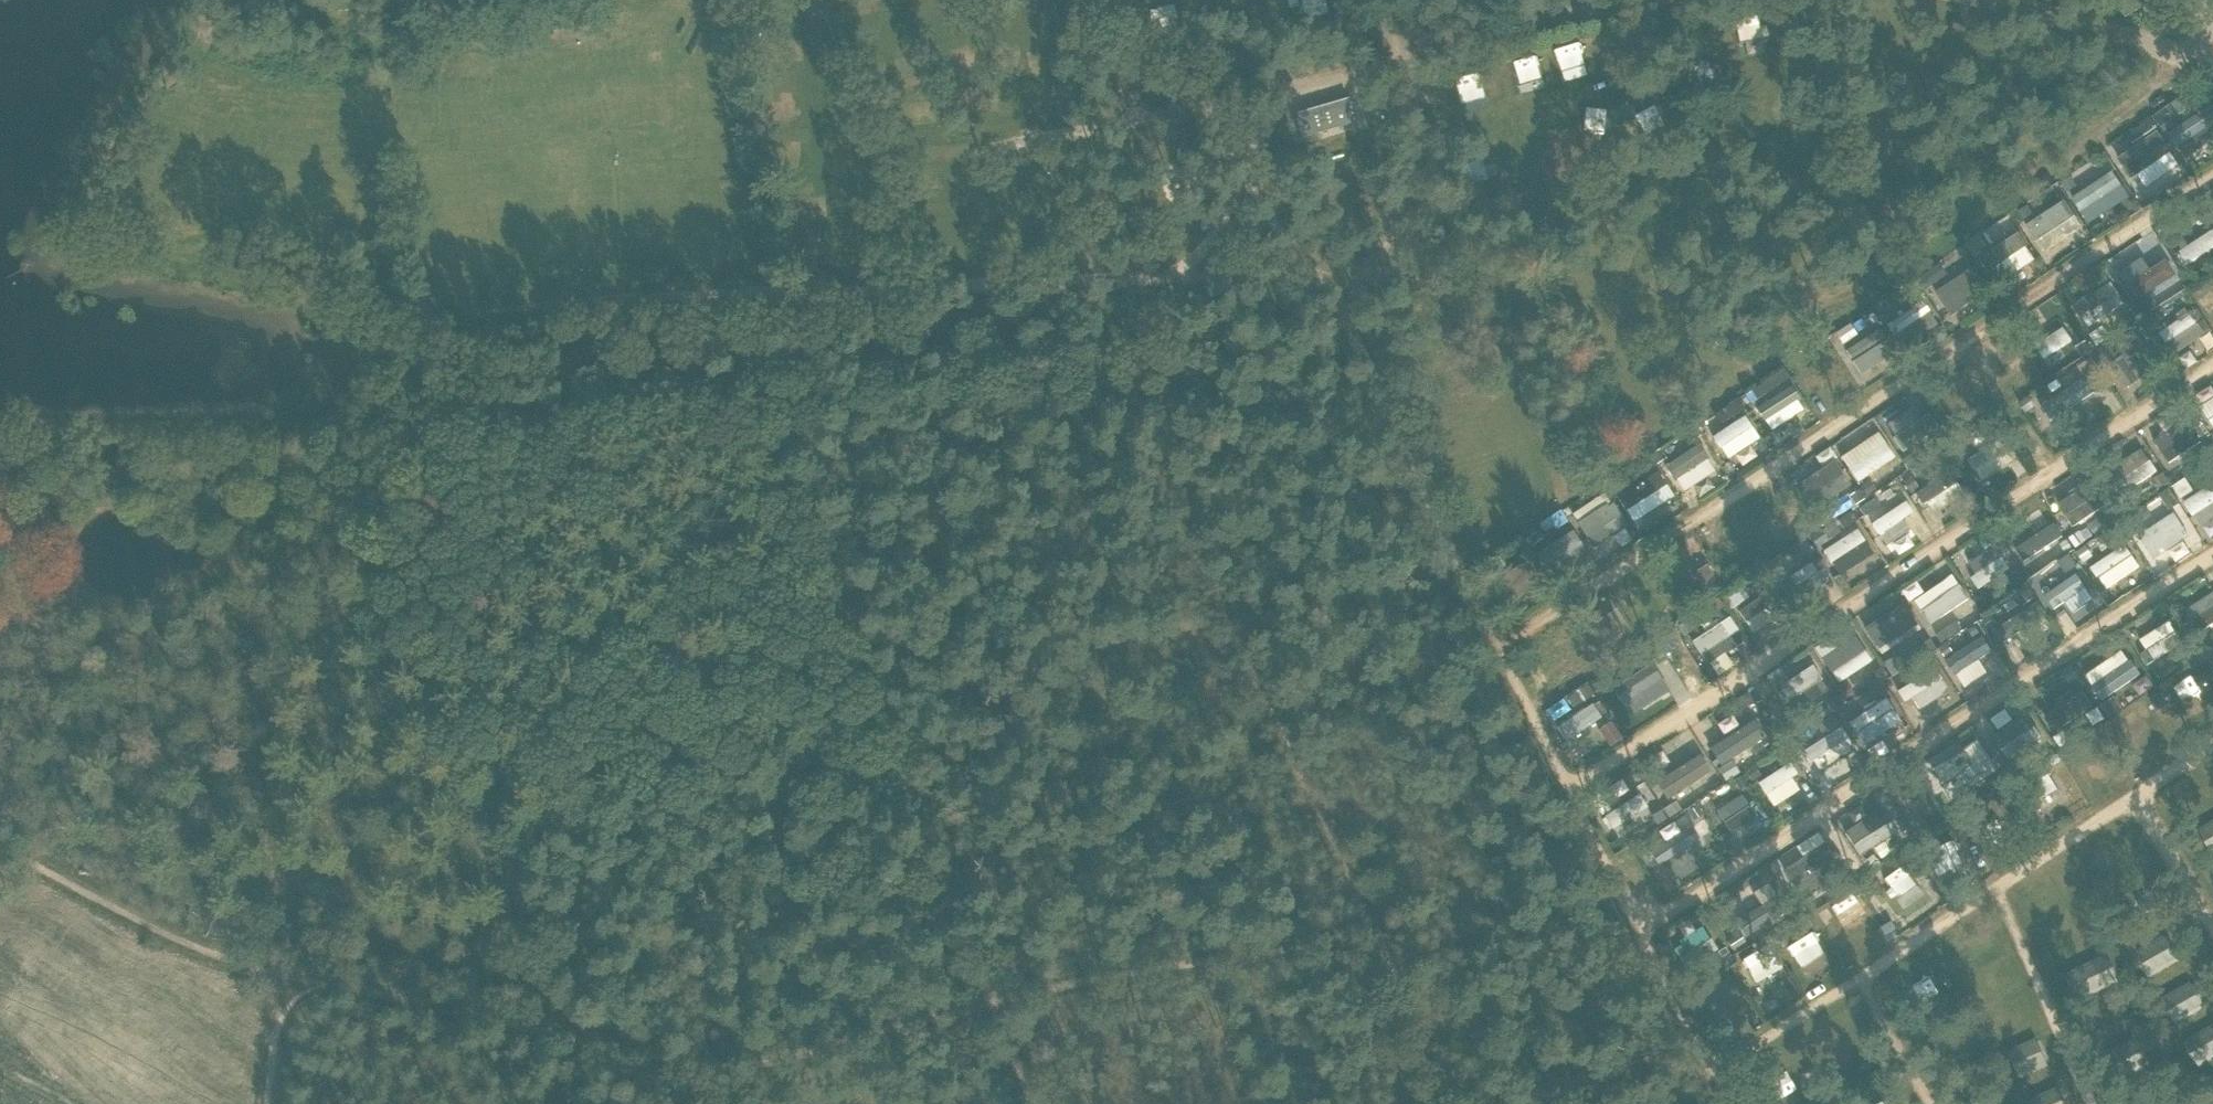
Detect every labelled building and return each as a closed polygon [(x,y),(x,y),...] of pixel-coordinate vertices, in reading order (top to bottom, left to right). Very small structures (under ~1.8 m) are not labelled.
[(1265,13),(1265,0),(1249,0),(1249,13),(1265,13)] [(598,40),(600,55),(615,54),(613,39),(598,40)] [(1548,47),(1553,82),(1579,78),(1573,43),(1548,47)] [(1507,71),(1515,100),(1539,93),(1531,64),(1507,71)] [(1319,112),(1324,128),(1354,119),(1349,103),(1319,112)] [(2168,134),(2177,147),(2179,146),(2185,156),(2212,137),(2212,109),(2211,106),(2168,134)] [(2157,128),(2116,156),(2130,178),(2137,173),(2146,186),(2180,162),(2157,128)] [(2114,169),(2071,195),(2088,222),(2130,196),(2114,169)] [(2026,222),(2042,251),(2083,228),(2067,199),(2026,222)] [(2184,265),(2212,247),(2212,228),(2176,251),(2184,265)] [(1971,267),(1935,291),(1950,314),(1986,290),(1971,267)] [(2093,295),(2075,307),(2076,308),(2088,327),(2124,303),(2117,292),(2099,304),(2093,295)] [(1921,301),(1888,324),(1903,346),(1937,323),(1921,301)] [(2199,310),(2158,327),(2169,352),(2209,335),(2199,310)] [(1878,328),(1844,350),(1860,374),(1893,352),(1878,328)] [(2139,340),(2109,361),(2117,374),(2118,373),(2126,386),(2156,366),(2139,340)] [(1425,350),(1431,366),(1446,360),(1440,344),(1425,350)] [(2014,344),(1981,358),(1993,384),(2025,369),(2014,344)] [(1829,356),(1801,374),(1816,395),(1843,377),(1829,356)] [(2048,421),(2096,389),(2085,373),(2037,405),(2048,421)] [(1791,387),(1756,410),(1770,432),(1805,409),(1791,387)] [(2203,407),(2212,423),(2212,400),(2203,407)] [(1933,412),(1892,434),(1900,448),(1941,427),(1933,412)] [(1753,457),(1746,445),(1760,437),(1746,413),(1714,431),(1735,467),(1753,457)] [(2190,449),(2200,431),(2170,414),(2167,420),(2170,422),(2155,448),(2171,457),(2178,443),(2190,449)] [(1840,455),(1857,481),(1895,455),(1878,429),(1840,455)] [(1968,458),(1983,479),(2013,457),(1998,437),(1968,458)] [(1684,493),(1718,472),(1699,441),(1665,463),(1684,493)] [(2120,493),(2158,472),(2148,454),(2110,475),(2120,493)] [(1833,462),(1797,487),(1812,509),(1848,485),(1833,462)] [(1616,495),(1632,521),(1675,494),(1658,468),(1616,495)] [(1931,513),(1966,491),(1951,469),(1916,490),(1931,513)] [(2044,497),(2070,530),(2104,503),(2087,481),(2071,493),(2063,482),(2044,497)] [(2184,502),(2201,528),(2212,520),(2212,483),(2184,502)] [(1865,516),(1880,508),(1875,498),(1860,505),(1865,516)] [(1905,501),(1871,524),(1878,535),(1879,534),(1886,545),(1908,530),(1901,519),(1912,512),(1905,501)] [(1606,504),(1578,523),(1587,537),(1595,548),(1627,526),(1613,504),(1608,507),(1606,504)] [(2173,513),(2138,536),(2153,559),(2186,537),(2179,525),(2181,524),(2173,513)] [(1822,549),(1847,588),(1884,564),(1859,525),(1822,549)] [(1572,530),(1537,553),(1551,575),(1585,554),(1578,543),(1580,542),(1572,530)] [(2090,568),(2106,589),(2140,564),(2124,542),(2090,568)] [(1997,545),(1963,567),(1978,589),(2009,569),(2002,558),(2004,557),(1997,545)] [(1692,554),(1678,572),(1690,581),(1704,563),(1692,554)] [(1815,561),(1788,572),(1798,597),(1826,585),(1815,561)] [(1954,572),(1912,597),(1928,624),(1970,598),(1954,572)] [(1651,606),(1665,597),(1657,584),(1643,593),(1651,606)] [(2030,586),(2013,597),(2020,609),(1992,626),(2002,641),(2046,613),(2030,586)] [(2184,607),(2198,629),(2212,620),(2212,590),(2184,607)] [(1736,609),(1751,632),(1779,614),(1763,591),(1736,609)] [(1879,651),(1919,625),(1904,602),(1864,628),(1879,651)] [(1605,648),(1625,635),(1610,611),(1589,624),(1605,648)] [(1724,652),(1735,645),(1729,634),(1738,629),(1729,614),(1691,637),(1713,674),(1731,663),(1724,652)] [(2142,634),(2151,657),(2182,645),(2173,622),(2142,634)] [(1988,669),(1979,658),(1993,647),(1981,633),(1945,662),(1965,687),(1988,669)] [(1856,634),(1820,655),(1836,682),(1872,661),(1856,634)] [(2100,663),(2095,653),(2078,663),(2102,705),(2123,693),(2118,684),(2134,675),(2121,651),(2100,663)] [(1651,664),(1613,688),(1630,715),(1668,691),(1651,664)] [(1788,687),(1778,694),(1780,696),(1791,714),(1828,690),(1812,666),(1785,684),(1788,687)] [(1941,669),(1902,683),(1917,721),(1955,707),(1941,669)] [(1592,736),(1607,726),(1591,701),(1556,725),(1573,751),(1581,745),(1589,756),(1600,749),(1592,736)] [(1772,708),(1743,725),(1753,741),(1782,724),(1772,708)] [(2026,715),(1993,737),(2008,759),(2040,737),(2026,715)] [(1818,775),(1858,750),(1841,724),(1802,749),(1818,775)] [(1611,726),(1594,735),(1600,746),(1617,738),(1611,726)] [(1973,765),(1942,785),(1951,799),(1996,770),(1978,742),(1964,751),(1973,765)] [(1663,797),(1696,774),(1681,751),(1648,774),(1663,797)] [(1798,809),(1789,796),(1804,786),(1787,762),(1758,781),(1784,818),(1798,809)] [(1602,812),(1608,825),(1647,808),(1641,794),(1602,812)] [(1741,794),(1716,810),(1731,833),(1755,817),(1741,794)] [(1882,809),(1845,833),(1860,856),(1897,831),(1882,809)] [(1626,867),(1644,893),(1679,870),(1661,843),(1626,867)] [(1827,843),(1784,871),(1802,898),(1845,870),(1845,868),(1838,857),(1836,856),(1827,843)] [(1844,904),(1824,914),(1828,922),(1848,913),(1844,904)] [(1689,967),(1715,947),(1692,917),(1666,938),(1689,967)] [(1787,940),(1796,955),(1818,942),(1810,928),(1787,940)] [(1768,943),(1739,958),(1757,991),(1786,976),(1768,943)] [(1702,995),(1722,1035),(1747,1023),(1727,983),(1702,995)] [(2194,983),(2162,996),(2173,1022),(2204,1009),(2194,983)] [(2212,1056),(2212,1024),(2183,1038),(2195,1065),(2212,1056)] [(2014,1076),(2048,1064),(2038,1037),(2004,1049),(2014,1076)] [(2031,1103),(2068,1103),(2057,1084),(2029,1100),(2031,1103)]
